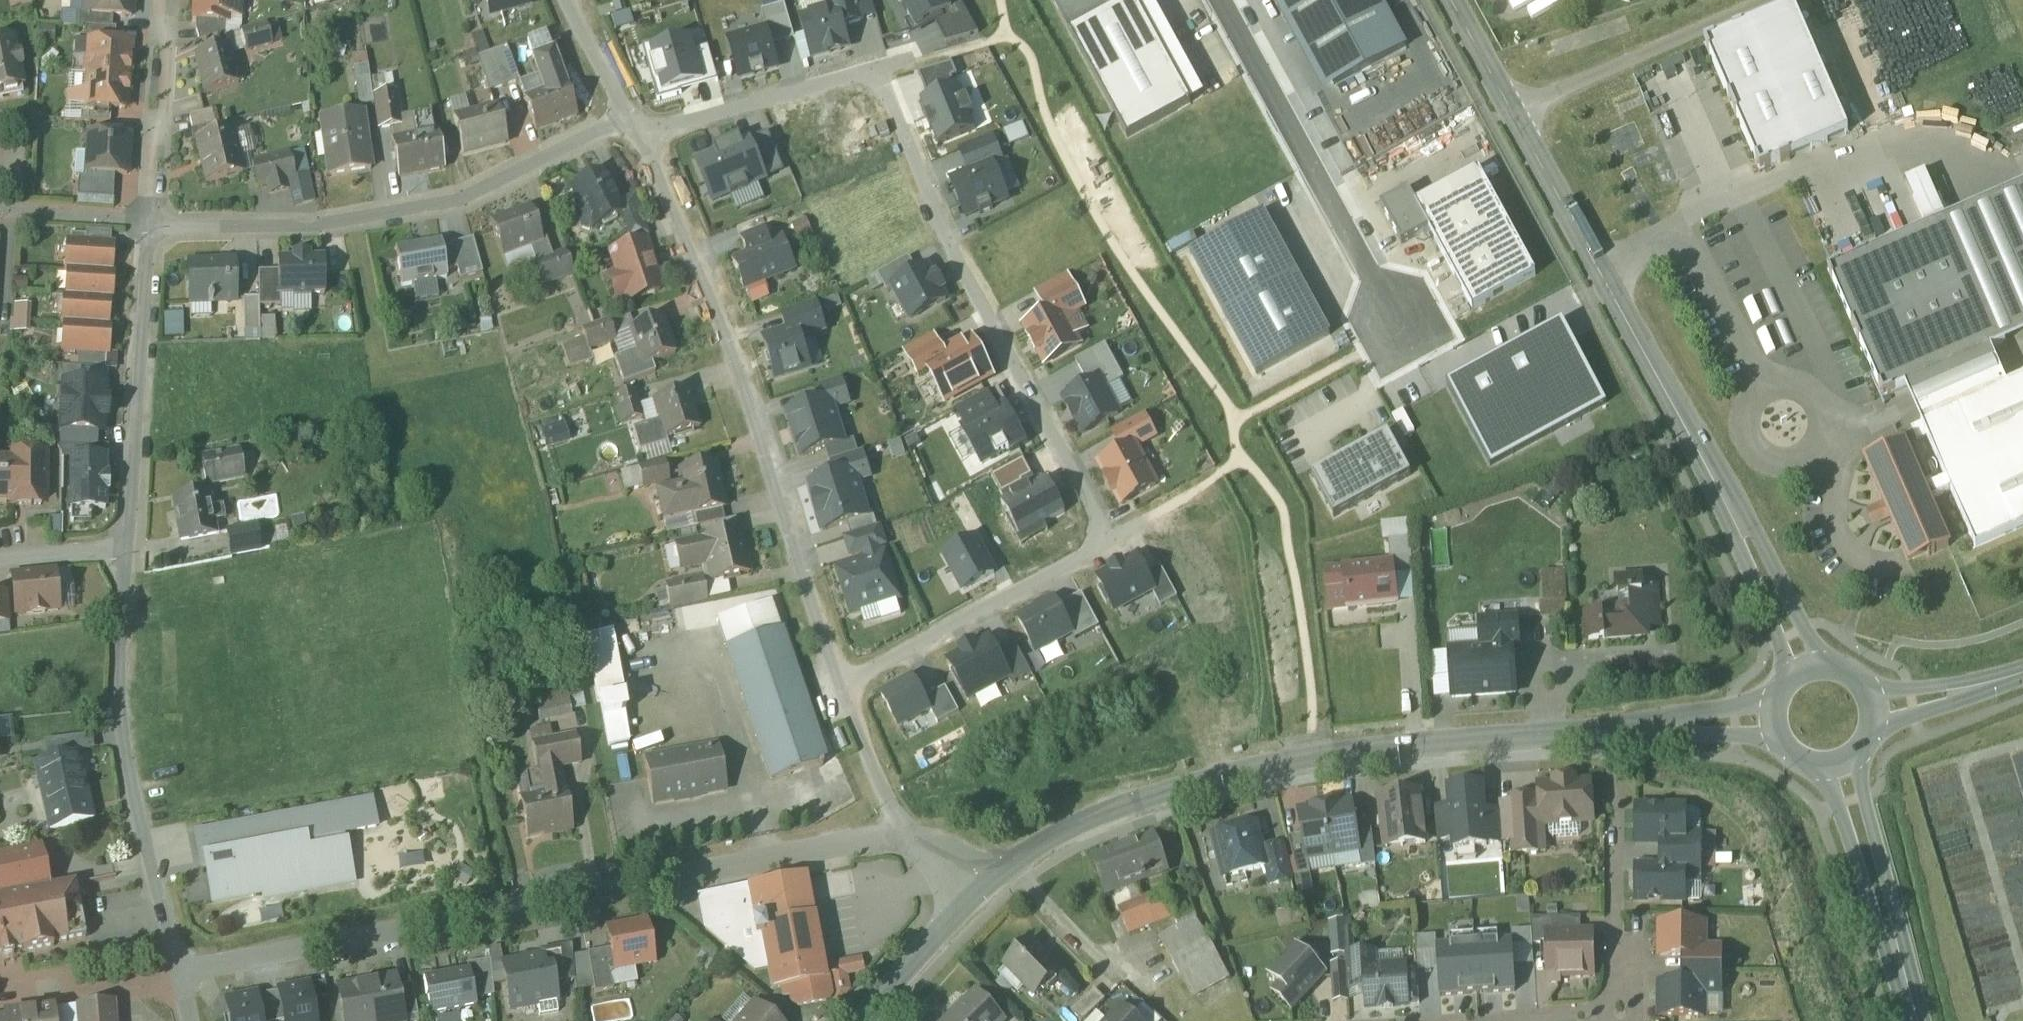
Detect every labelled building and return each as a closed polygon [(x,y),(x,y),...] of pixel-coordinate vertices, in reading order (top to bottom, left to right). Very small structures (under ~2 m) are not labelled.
[(91,15),(85,14),(84,28),(91,28),(117,30),(118,18),(136,19),(138,0),(139,1),(139,0),(92,0),(91,15)] [(204,44),(229,37),(230,19),(245,20),(246,0),(201,0),(200,22),(201,22),(200,31),(204,44)] [(491,12),(531,1),(531,0),(487,0),(491,12)] [(843,0),(800,10),(810,52),(853,43),(846,14),(843,0)] [(846,14),(873,8),(871,0),(843,0),(846,14)] [(917,28),(951,9),(946,0),(901,0),(917,28)] [(1071,25),(1115,0),(1057,0),(1071,25)] [(1071,25),(1129,131),(1195,96),(1142,0),(1116,0),(1115,0),(1071,25)] [(1325,84),(1406,43),(1384,0),(1281,0),(1325,84)] [(1844,126),(1792,5),(1705,42),(1757,163),(1844,126)] [(770,22),(730,32),(740,74),(781,63),(770,22)] [(93,61),(92,76),(134,79),(135,71),(133,71),(134,46),(120,45),(121,30),(117,30),(91,28),(91,36),(97,43),(95,59),(93,61)] [(246,35),(251,54),(277,47),(271,28),(246,35)] [(692,38),(648,51),(659,92),(704,79),(692,38)] [(9,92),(10,97),(22,94),(21,89),(29,88),(26,70),(28,69),(25,55),(23,56),(20,40),(0,44),(0,94),(9,92)] [(233,48),(200,57),(211,95),(244,87),(233,48)] [(524,83),(511,49),(495,55),(508,89),(524,83)] [(495,55),(482,60),(494,95),(508,89),(495,55)] [(529,102),(540,134),(581,119),(570,87),(569,87),(557,56),(538,62),(550,94),(529,102)] [(373,68),(359,70),(365,109),(378,107),(373,68)] [(86,115),(86,123),(115,125),(116,111),(130,112),(132,86),(134,87),(134,79),(92,76),(91,91),(93,93),(92,109),(86,115)] [(957,85),(920,100),(939,145),(976,130),(957,85)] [(401,94),(379,98),(384,132),(406,128),(401,94)] [(459,122),(468,157),(511,146),(502,110),(459,122)] [(194,118),(198,133),(221,127),(217,112),(194,118)] [(397,145),(404,180),(432,174),(433,175),(444,173),(444,172),(449,171),(442,136),(440,136),(436,114),(416,118),(421,140),(397,145)] [(367,115),(326,121),(334,179),(374,173),(369,142),(371,142),(367,115)] [(202,142),(212,185),(248,176),(238,134),(202,142)] [(135,138),(95,136),(93,161),(97,161),(96,180),(84,179),(82,207),(118,209),(120,177),(132,177),(135,138)] [(958,151),(966,172),(993,162),(1002,158),(993,137),(958,151)] [(293,157),(260,165),(265,188),(298,180),(293,157)] [(966,172),(950,179),(967,220),(1009,203),(993,162),(966,172)] [(1418,196),(1435,229),(1475,307),(1540,274),(1483,163),(1418,196)] [(629,217),(607,175),(576,191),(584,207),(581,209),(579,215),(588,232),(594,234),(597,232),(597,233),(629,217)] [(1381,206),(1403,246),(1435,229),(1418,196),(1414,188),(1381,206)] [(1950,482),(1955,494),(1980,551),(2022,532),(2022,383),(2011,388),(1995,352),(2022,340),(2022,190),(1832,273),(1887,399),(1910,389),(1950,482)] [(1188,249),(1256,376),(1332,336),(1264,209),(1188,249)] [(535,211),(495,226),(512,272),(539,262),(549,288),(578,277),(570,256),(557,260),(551,242),(547,243),(535,211)] [(740,233),(746,247),(774,235),(769,222),(740,233)] [(746,247),(730,253),(743,286),(799,264),(786,231),(774,235),(746,247)] [(74,272),(116,275),(118,247),(91,246),(91,238),(76,237),(76,245),(74,245),(72,272),(74,272)] [(446,244),(400,252),(407,289),(452,281),(451,273),(462,271),(465,282),(487,276),(478,241),(456,247),(456,249),(447,251),(446,244)] [(665,291),(650,246),(617,257),(624,278),(617,281),(623,298),(630,296),(632,302),(665,291)] [(324,251),(279,251),(279,267),(279,288),(324,287),(324,251)] [(917,254),(880,275),(908,322),(944,301),(917,254)] [(237,299),(235,257),(188,258),(189,300),(237,299)] [(279,267),(260,267),(260,301),(280,301),(279,288),(279,267)] [(74,272),(72,299),(114,302),(116,302),(118,275),(116,275),(74,272)] [(1041,294),(1050,310),(1062,304),(1066,312),(1085,301),(1070,276),(1041,294)] [(70,299),(69,325),(71,325),(112,328),(114,302),(72,299),(70,299)] [(1025,323),(1047,364),(1084,344),(1066,312),(1062,304),(1050,310),(1025,323)] [(680,357),(667,320),(635,331),(648,368),(680,357)] [(758,335),(772,379),(810,367),(796,323),(758,335)] [(71,325),(69,353),(84,354),(83,370),(109,371),(110,356),(113,356),(114,328),(112,328),(71,325)] [(587,334),(593,353),(619,344),(613,325),(587,334)] [(1565,327),(1444,386),(1490,466),(1608,405),(1565,327)] [(937,328),(896,349),(915,388),(927,382),(940,407),(997,378),(975,334),(947,348),(937,328)] [(1077,357),(1088,378),(1099,372),(1105,384),(1124,374),(1107,342),(1077,357)] [(1062,392),(1084,435),(1121,416),(1105,384),(1099,372),(1088,378),(1062,392)] [(114,381),(67,378),(64,430),(112,432),(114,381)] [(817,385),(820,396),(830,393),(832,401),(850,396),(845,378),(817,385)] [(997,390),(955,412),(984,466),(1026,444),(997,390)] [(671,441),(704,431),(693,393),(658,403),(664,423),(637,431),(644,454),(672,446),(671,441)] [(783,407),(798,456),(845,442),(832,401),(830,393),(820,396),(783,407)] [(639,395),(619,400),(627,427),(647,421),(639,395)] [(1147,416),(1112,434),(1120,450),(1137,441),(1139,445),(1156,436),(1147,416)] [(1388,434),(1312,475),(1334,517),(1411,476),(1388,434)] [(1120,500),(1158,482),(1139,445),(1137,441),(1120,450),(1100,460),(1120,500)] [(1933,504),(1928,492),(1908,446),(1888,455),(1890,459),(1871,467),(1913,562),(1931,554),(1933,558),(1953,550),(1933,504)] [(207,461),(211,487),(249,480),(244,454),(207,461)] [(19,502),(18,508),(37,508),(37,506),(47,506),(47,484),(50,484),(51,456),(21,456),(21,462),(0,462),(0,502),(19,502)] [(669,465),(644,470),(648,490),(673,484),(669,465)] [(663,502),(668,524),(699,517),(702,530),(729,524),(727,511),(730,511),(720,466),(685,474),(690,496),(663,502)] [(805,481),(820,531),(867,517),(852,466),(805,481)] [(1955,494),(1950,482),(1928,492),(1933,504),(1955,494)] [(213,495),(179,501),(186,543),(221,537),(213,495)] [(232,534),(236,557),(262,553),(258,529),(232,534)] [(754,576),(744,533),(707,541),(707,542),(684,548),(689,571),(712,566),(717,585),(754,576)] [(1389,536),(1391,557),(1394,557),(1395,571),(1413,570),(1411,534),(1389,536)] [(834,564),(849,613),(896,598),(880,549),(834,564)] [(1099,575),(1116,610),(1154,591),(1136,556),(1099,575)] [(1326,563),(1330,612),(1398,606),(1395,571),(1394,557),(1391,557),(1326,563)] [(75,573),(17,579),(21,617),(35,615),(35,617),(50,616),(50,614),(79,611),(75,573)] [(707,581),(671,588),(675,609),(711,602),(707,581)] [(1592,618),(1594,643),(1650,639),(1650,630),(1665,629),(1661,584),(1646,585),(1646,582),(1622,584),(1624,610),(1618,616),(1592,618)] [(14,624),(11,595),(0,597),(0,626),(14,624)] [(1056,600),(1016,623),(1034,654),(1074,631),(1056,600)] [(831,765),(776,604),(722,622),(777,783),(831,765)] [(1456,655),(1458,699),(1519,695),(1516,652),(1523,652),(1521,622),(1486,624),(1488,653),(1456,655)] [(615,626),(586,631),(599,705),(605,704),(611,741),(628,739),(621,700),(627,699),(615,626)] [(1556,637),(1557,649),(1574,648),(1573,636),(1556,637)] [(572,696),(540,702),(543,718),(575,712),(572,696)] [(0,723),(0,744),(18,742),(15,721),(0,723)] [(526,802),(533,839),(559,834),(560,836),(578,833),(571,793),(569,794),(564,770),(585,766),(580,739),(537,747),(542,774),(546,773),(551,797),(526,802)] [(59,745),(62,760),(98,752),(96,740),(59,745)] [(651,761),(659,805),(731,792),(722,748),(651,761)] [(81,756),(41,766),(57,832),(65,830),(87,824),(96,822),(81,756)] [(1598,782),(1548,786),(1549,798),(1514,800),(1517,860),(1553,858),(1551,831),(1602,828),(1598,782)] [(1495,786),(1455,789),(1456,811),(1443,812),(1445,839),(1459,838),(1460,853),(1499,850),(1495,786)] [(1432,796),(1385,801),(1390,850),(1437,845),(1432,796)] [(303,807),(197,825),(211,902),(261,893),(262,898),(354,882),(346,836),(309,842),(303,807)] [(1355,808),(1327,812),(1336,860),(1365,855),(1366,867),(1379,866),(1374,828),(1359,831),(1355,808)] [(1660,843),(1660,857),(1700,857),(1700,836),(1685,836),(1684,810),(1636,810),(1636,843),(1660,843)] [(1315,873),(1313,864),(1336,860),(1327,812),(1301,817),(1305,840),(1294,842),(1303,874),(1315,873)] [(1265,828),(1220,840),(1231,882),(1270,873),(1276,871),(1271,852),(1265,828)] [(1111,897),(1130,890),(1137,908),(1121,914),(1129,940),(1179,923),(1170,897),(1152,903),(1145,885),(1173,875),(1161,841),(1099,862),(1111,897)] [(1275,890),(1300,882),(1289,847),(1271,852),(1276,871),(1270,873),(1275,890)] [(0,864),(0,899),(53,889),(47,855),(0,864)] [(1660,870),(1636,871),(1636,901),(1684,901),(1684,878),(1700,878),(1700,857),(1660,857),(1660,870)] [(760,929),(762,937),(750,940),(756,973),(774,969),(778,991),(789,989),(791,998),(798,996),(799,1005),(805,1008),(832,1003),(841,1008),(853,993),(850,976),(868,972),(866,957),(827,965),(808,867),(750,878),(758,915),(746,917),(748,931),(760,929)] [(3,957),(91,940),(80,885),(0,901),(0,957),(3,957)] [(1581,934),(1580,918),(1531,920),(1532,945),(1547,945),(1547,936),(1581,934)] [(1201,920),(1166,938),(1197,997),(1232,979),(1201,920)] [(651,924),(613,932),(616,951),(620,971),(658,964),(651,924)] [(1704,925),(1660,925),(1660,957),(1684,957),(1684,971),(1720,971),(1720,950),(1704,949),(1704,925)] [(1581,934),(1547,936),(1547,945),(1548,977),(1593,976),(1592,934),(1581,934)] [(1478,988),(1515,986),(1512,939),(1475,941),(1478,988)] [(1440,991),(1478,988),(1475,941),(1438,943),(1440,991)] [(1038,943),(1010,969),(1039,1000),(1067,975),(1038,943)] [(1333,978),(1300,947),(1275,974),(1287,985),(1278,994),(1299,1014),(1333,978)] [(1387,968),(1386,950),(1353,951),(1353,966),(1354,993),(1373,993),(1374,1012),(1416,1011),(1415,967),(1387,968)] [(616,951),(593,956),(600,995),(619,992),(615,972),(620,971),(616,951)] [(501,960),(511,1008),(553,1000),(543,952),(501,960)] [(487,961),(472,963),(479,999),(494,997),(487,961)] [(1353,966),(1338,967),(1340,1006),(1355,1005),(1354,993),(1353,966)] [(470,970),(424,979),(431,1016),(477,1007),(470,970)] [(1684,985),(1660,985),(1660,1017),(1703,1018),(1704,993),(1719,993),(1720,971),(1684,971),(1684,985)] [(343,991),(349,1020),(406,1020),(407,1020),(401,989),(400,980),(343,991)] [(401,989),(407,1020),(423,1018),(417,986),(401,989)] [(285,1020),(315,1020),(309,987),(280,992),(285,1020)] [(1076,1014),(1083,1020),(1088,1020),(1108,1001),(1098,991),(1076,1014)] [(280,992),(268,994),(272,1020),(285,1020),(280,992)] [(261,1020),(272,1020),(268,994),(256,997),(261,1020)] [(981,994),(952,1020),(1007,1020),(981,994)] [(256,997),(227,1002),(231,1020),(261,1020),(256,997)] [(82,1009),(84,1020),(120,1020),(118,1006),(82,1009)] [(760,1006),(747,1020),(777,1020),(760,1006)] [(1137,1018),(1128,1010),(1118,1020),(1163,1020),(1148,1006),(1137,1018)]
